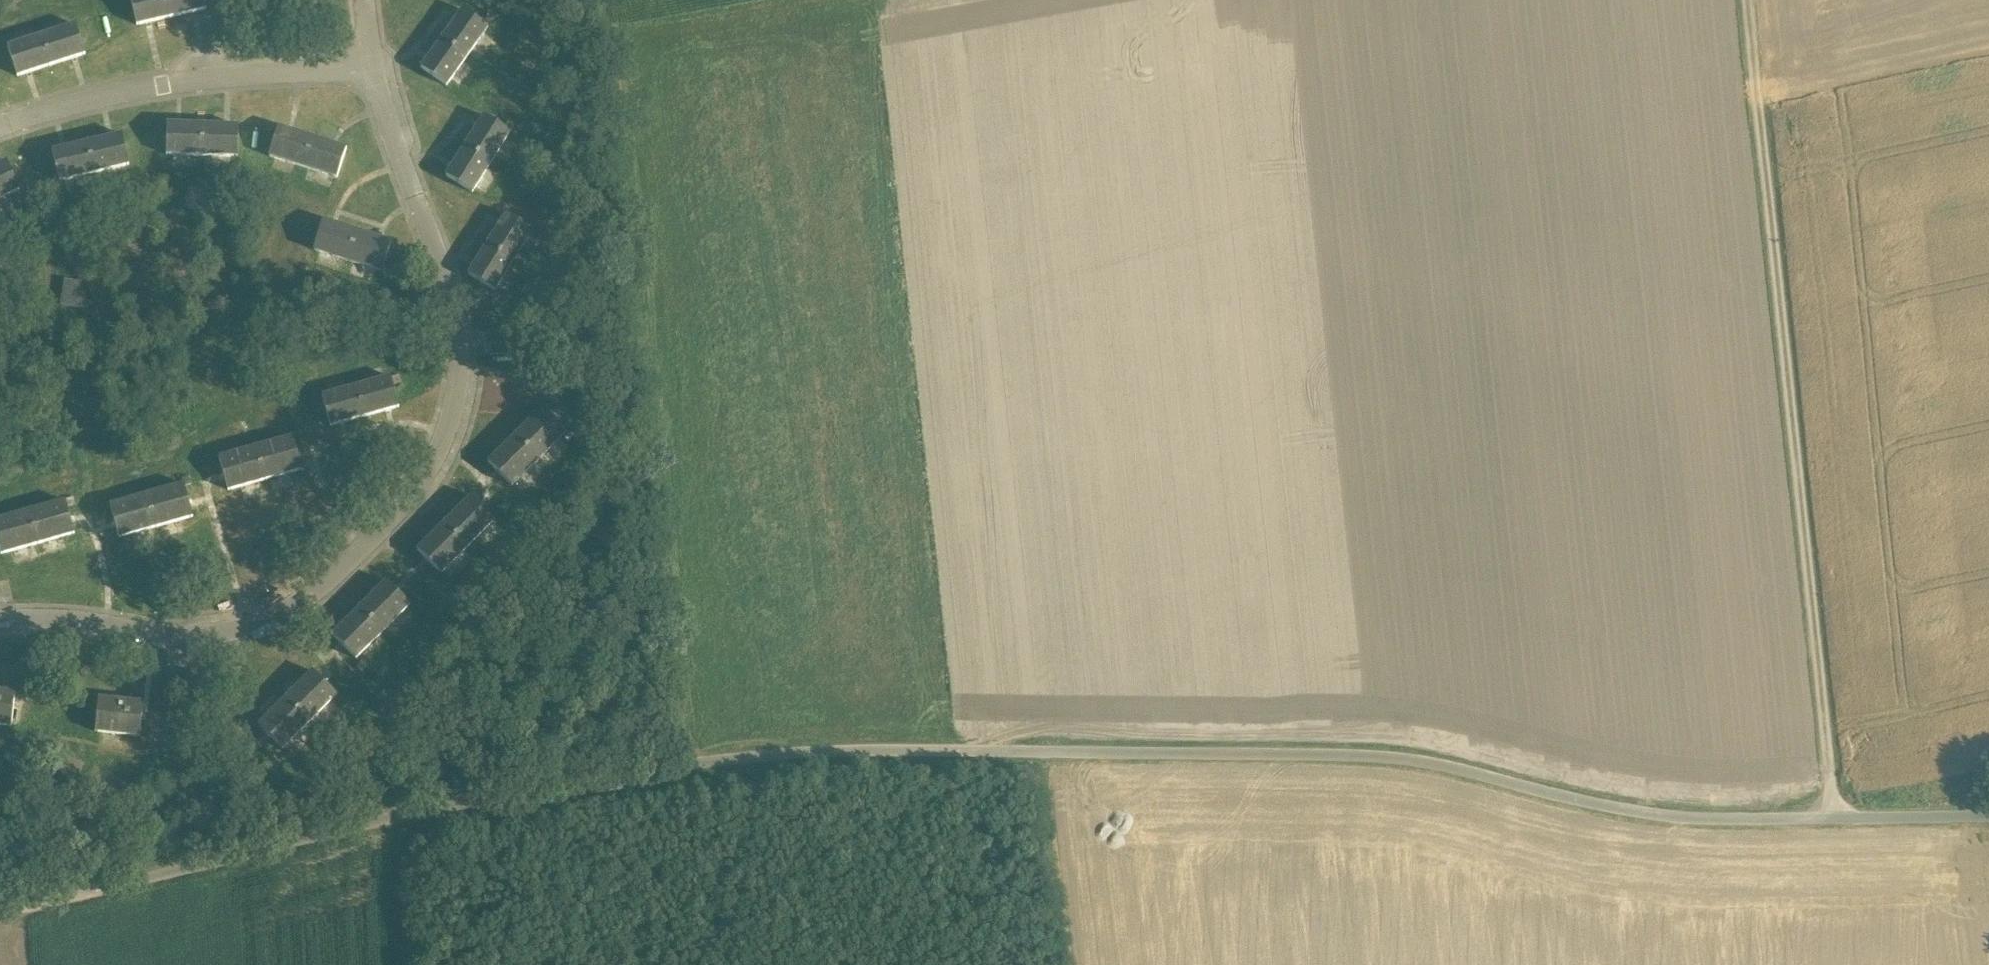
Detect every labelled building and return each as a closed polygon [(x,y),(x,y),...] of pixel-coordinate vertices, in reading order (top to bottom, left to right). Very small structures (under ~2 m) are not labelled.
[(137,25),(206,9),(204,0),(131,0),(137,25)] [(462,10),(421,68),(446,86),(488,28),(462,10)] [(76,24),(8,46),(18,76),(85,55),(76,24)] [(483,116),(446,176),(472,193),(510,133),(483,116)] [(238,126),(167,124),(166,155),(238,157),(238,126)] [(347,148),(278,127),(269,157),(337,178),(347,148)] [(122,134),(52,151),(60,181),(129,165),(122,134)] [(0,165),(0,199),(20,190),(7,161),(0,165)] [(506,214),(468,274),(494,291),(532,231),(506,214)] [(391,242),(323,220),(314,250),(382,272),(391,242)] [(87,285),(65,281),(62,305),(84,309),(87,285)] [(391,377),(322,396),(330,426),(399,407),(391,377)] [(542,409),(488,463),(512,487),(566,433),(542,409)] [(292,437),(219,458),(228,490),(302,470),(292,437)] [(184,484),(110,505),(119,538),(193,517),(184,484)] [(471,496),(417,550),(441,574),(495,520),(471,496)] [(0,519),(0,551),(1,554),(75,534),(65,501),(0,519)] [(386,581),(332,635),(356,659),(410,605),(386,581)] [(44,667),(29,665),(25,694),(40,695),(44,667)] [(313,671),(258,725),(282,749),(337,695),(313,671)] [(172,678),(157,676),(153,704),(169,706),(172,678)] [(0,691),(0,725),(12,726),(15,693),(0,691)] [(144,703),(99,698),(95,732),(140,737),(144,703)]
